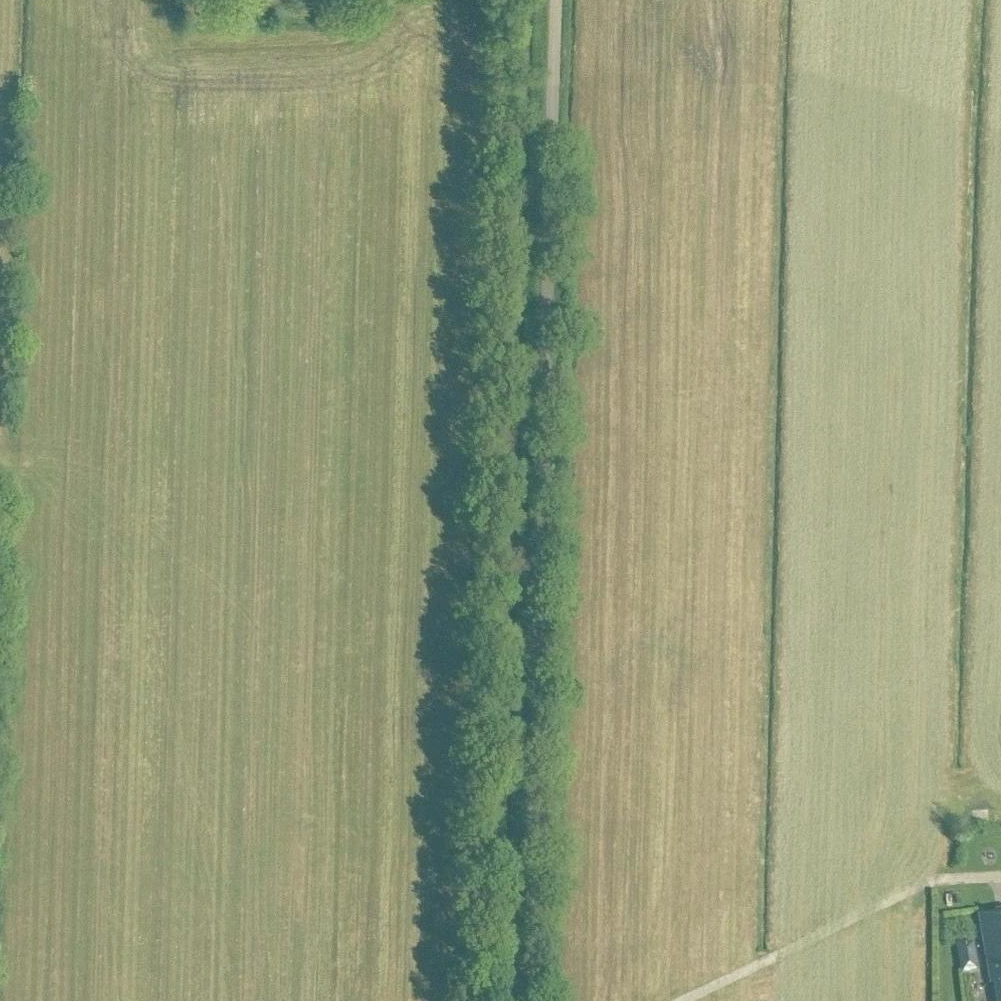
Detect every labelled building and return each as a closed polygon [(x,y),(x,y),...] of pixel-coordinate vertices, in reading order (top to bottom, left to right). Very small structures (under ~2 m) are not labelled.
[(980,919),(991,986),(995,985),(998,1000),(1000,1000),(1000,915),(980,919)] [(962,972),(979,969),(975,943),(958,946),(962,972)]
